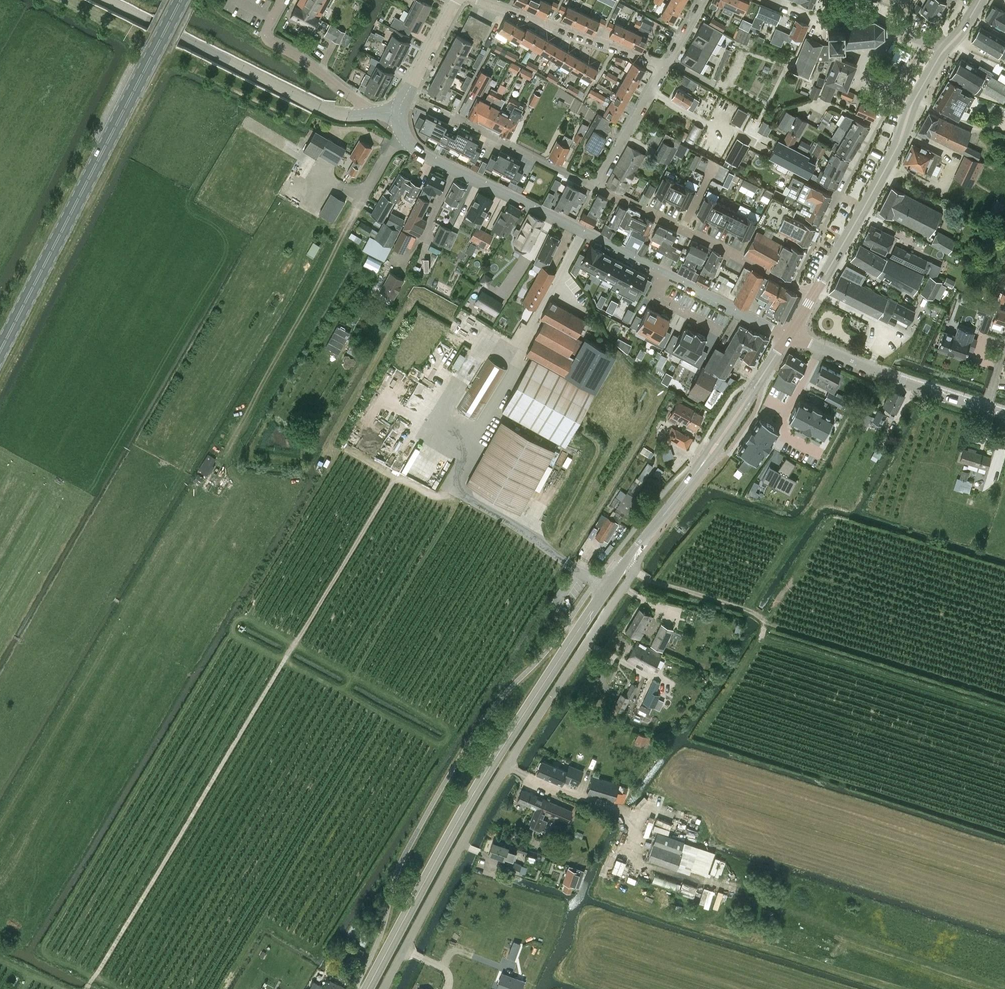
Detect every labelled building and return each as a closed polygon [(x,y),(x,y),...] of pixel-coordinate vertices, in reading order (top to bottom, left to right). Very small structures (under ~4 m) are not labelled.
[(297,5),(290,16),(313,29),(329,0),(299,0),(297,5)] [(425,18),(432,6),(422,0),(415,0),(409,10),(425,18)] [(540,0),(527,0),(524,6),(535,11),(540,0)] [(535,11),(546,16),(550,6),(556,9),(558,4),(552,1),(551,3),(544,0),(540,0),(535,11)] [(685,0),(669,0),(667,4),(679,11),(685,0)] [(712,1),(733,10),(743,15),(749,1),(747,0),(712,0),(712,1)] [(920,11),(921,12),(934,20),(945,3),(941,1),(941,0),(927,0),(920,11)] [(614,12),(611,17),(614,19),(617,14),(620,8),(622,9),(631,14),(633,9),(626,6),(619,2),(617,6),(614,12)] [(679,11),(667,4),(660,15),(666,18),(672,22),(679,11)] [(776,23),(780,13),(760,4),(756,15),(776,23)] [(561,18),(572,23),(578,11),(567,5),(566,8),(561,5),(558,10),(564,12),(561,18)] [(993,5),(985,18),(1004,29),(1004,30),(1004,12),(993,5)] [(418,31),(425,18),(409,10),(404,21),(395,16),(391,24),(409,34),(412,28),(418,31)] [(583,28),(589,16),(578,11),(572,23),(583,28)] [(470,15),(464,25),(470,28),(475,17),(470,15)] [(589,16),(583,28),(593,33),(598,23),(603,26),(606,21),(600,18),(599,21),(589,16)] [(475,31),(480,20),(475,17),(470,28),(475,31)] [(639,27),(637,32),(642,35),(645,29),(650,32),(654,22),(653,22),(644,18),(642,22),(639,27)] [(712,18),(708,24),(720,31),(723,24),(712,18)] [(498,30),(508,37),(515,25),(505,19),(498,30)] [(826,80),(833,83),(846,88),(856,64),(844,60),(844,48),(874,45),(875,46),(877,46),(876,44),(884,38),(885,39),(886,38),(884,37),(884,35),(887,35),(887,29),(884,29),(884,27),(886,26),(885,25),(883,26),(875,21),(876,20),(875,19),(874,21),(843,23),(843,27),(827,27),(828,44),(829,44),(829,46),(821,46),(822,44),(806,37),(798,56),(815,63),(816,61),(834,60),(826,80)] [(480,34),(486,23),(480,20),(475,31),(480,34)] [(708,24),(703,21),(698,31),(717,43),(723,33),(720,31),(708,24)] [(609,35),(620,40),(626,27),(615,22),(614,25),(608,22),(606,27),(612,29),(609,35)] [(776,28),(774,34),(784,38),(791,41),(793,36),(802,40),(804,36),(808,25),(800,22),(799,24),(795,22),(790,34),(776,28)] [(480,34),(486,37),(491,26),(486,23),(480,34)] [(332,24),(325,35),(337,42),(344,31),(332,24)] [(464,25),(461,31),(483,42),(486,37),(480,34),(475,31),(470,28),(464,25)] [(519,43),(520,40),(526,31),(525,30),(515,25),(508,37),(519,43)] [(1004,43),(1004,42),(980,26),(971,41),(997,57),(1004,43)] [(637,32),(626,27),(620,40),(631,45),(637,32)] [(740,42),(745,30),(739,27),(734,39),(740,42)] [(527,28),(525,30),(526,31),(520,40),(531,46),(538,34),(527,28)] [(393,34),(388,44),(407,54),(409,49),(408,48),(410,43),(406,41),(408,36),(396,29),(395,30),(394,33),(393,34)] [(751,33),(745,30),(740,42),(746,44),(751,33)] [(717,43),(698,31),(692,41),(711,53),(717,43)] [(637,32),(631,45),(642,50),(647,37),(642,35),(637,32)] [(541,52),(548,40),(538,34),(531,46),(541,52)] [(728,45),(732,38),(725,34),(723,38),(721,36),(719,40),(728,45)] [(774,34),(771,41),(781,45),(784,38),(774,34)] [(457,35),(451,47),(466,54),(472,43),(457,35)] [(551,58),(558,46),(548,40),(541,52),(551,58)] [(711,53),(692,41),(686,51),(706,62),(711,53)] [(380,60),(393,66),(395,61),(400,63),(402,59),(404,60),(407,54),(388,44),(382,54),(383,55),(380,60)] [(502,47),(497,45),(494,50),(499,53),(502,47)] [(561,64),(568,52),(558,46),(551,58),(561,64)] [(451,47),(445,58),(460,65),(466,54),(451,47)] [(706,62),(686,51),(680,61),(700,73),(706,62)] [(571,69),(578,57),(568,52),(561,64),(571,69)] [(476,60),(481,62),(484,56),(480,53),(476,60)] [(581,75),(588,63),(578,57),(571,69),(581,75)] [(445,58),(439,69),(454,76),(460,65),(445,58)] [(950,77),(974,91),(979,95),(999,102),(1000,100),(1003,101),(1003,100),(1004,98),(1004,84),(997,79),(990,75),(992,72),(987,69),(980,64),(979,65),(977,68),(961,58),(950,77)] [(390,72),(393,66),(380,60),(378,65),(377,65),(372,75),(391,85),(393,79),(392,78),(394,74),(390,72)] [(478,69),(481,62),(476,60),(473,66),(478,69)] [(519,66),(511,62),(508,68),(516,72),(519,66)] [(627,72),(639,79),(645,69),(633,62),(627,72)] [(588,63),(581,75),(591,81),(598,69),(588,63)] [(532,73),(522,67),(519,73),(529,79),(532,73)] [(439,69),(433,80),(448,87),(454,76),(439,69)] [(471,88),(482,94),(491,76),(480,70),(471,88)] [(391,85),(372,75),(366,72),(358,88),(376,97),(379,92),(384,94),(386,89),(388,90),(391,85)] [(551,80),(554,75),(549,72),(546,77),(551,80)] [(627,72),(621,82),(633,89),(639,79),(627,72)] [(559,78),(554,75),(551,80),(556,83),(559,78)] [(464,82),(469,84),(473,78),(468,76),(464,82)] [(690,79),(686,85),(693,89),(697,83),(690,79)] [(448,87),(433,80),(427,91),(442,99),(448,87)] [(969,106),(974,97),(969,95),(959,89),(961,85),(948,80),(933,105),(934,105),(946,111),(946,110),(957,116),(962,108),(965,109),(967,105),(969,106)] [(466,91),(469,84),(464,82),(461,89),(466,91)] [(621,82),(615,93),(627,100),(633,89),(621,82)] [(826,83),(820,97),(828,100),(830,95),(832,96),(836,87),(826,83)] [(817,98),(821,88),(814,85),(810,96),(817,98)] [(598,88),(594,86),(592,90),(590,89),(589,91),(594,94),(596,92),(598,88)] [(492,88),(485,101),(477,97),(468,115),(478,120),(478,119),(482,122),(496,94),(495,94),(496,92),(497,91),(492,88)] [(678,88),(671,98),(687,107),(690,102),(694,104),(697,100),(678,88)] [(851,100),(854,93),(843,88),(840,95),(851,100)] [(534,105),(541,91),(537,89),(530,103),(534,105)] [(495,94),(496,94),(482,122),(492,126),(500,109),(505,100),(500,97),(502,95),(496,92),(495,94)] [(601,95),(598,99),(603,102),(604,100),(621,110),(627,100),(615,93),(611,99),(606,96),(605,97),(601,95)] [(458,105),(461,99),(457,96),(453,103),(458,105)] [(516,105),(518,101),(511,97),(507,106),(508,106),(505,112),(500,109),(492,126),(501,131),(514,104),(516,105)] [(872,120),(877,109),(874,107),(875,105),(862,99),(856,113),(872,120)] [(615,120),(621,110),(604,100),(603,102),(602,103),(608,106),(603,113),(615,120)] [(526,105),(518,101),(516,105),(514,104),(501,131),(501,132),(510,136),(519,118),(516,117),(521,108),(524,109),(526,105)] [(748,113),(738,108),(731,121),(740,126),(748,113)] [(776,123),(789,131),(797,116),(784,109),(776,123)] [(823,119),(817,128),(821,130),(824,127),(833,114),(828,111),(823,119)] [(977,159),(981,152),(964,144),(971,131),(946,119),(945,121),(929,112),(918,129),(934,137),(934,138),(977,159)] [(604,136),(607,131),(608,131),(609,131),(609,130),(610,130),(610,129),(611,128),(611,127),(611,126),(610,126),(610,125),(609,124),(608,123),(610,120),(598,113),(584,136),(589,138),(585,145),(597,152),(606,137),(604,136)] [(429,136),(438,119),(428,114),(425,119),(423,123),(418,120),(415,126),(420,128),(419,131),(429,136)] [(849,135),(860,141),(870,126),(845,115),(832,137),(842,143),(842,142),(844,144),(849,135)] [(807,122),(797,116),(789,131),(799,137),(807,122)] [(429,136),(439,141),(438,144),(443,147),(449,136),(443,133),(445,129),(448,124),(438,119),(429,136)] [(582,122),(577,132),(574,139),(579,142),(583,135),(584,136),(589,126),(582,122)] [(765,122),(760,130),(767,134),(772,126),(765,122)] [(694,144),(703,128),(694,123),(685,140),(694,144)] [(646,130),(654,134),(657,130),(649,126),(646,130)] [(454,139),(449,136),(443,147),(449,150),(450,147),(460,152),(469,134),(459,129),(454,139)] [(347,148),(328,137),(316,130),(305,149),(317,157),(320,153),(338,163),(347,148)] [(668,164),(680,141),(665,133),(653,156),(668,164)] [(480,140),(469,134),(460,152),(476,160),(480,152),(475,149),(480,140)] [(568,146),(572,139),(564,135),(560,142),(557,140),(549,156),(562,163),(570,147),(568,146)] [(860,141),(849,135),(844,144),(842,142),(842,143),(841,145),(835,141),(831,148),(839,153),(849,159),(856,148),(857,148),(859,148),(861,144),(861,142),(860,141)] [(812,143),(803,137),(797,148),(806,153),(812,143)] [(737,165),(748,144),(737,138),(722,164),(731,169),(734,164),(737,165)] [(363,162),(372,146),(361,139),(351,155),(356,158),(354,162),(355,163),(351,169),(350,168),(348,171),(355,175),(359,168),(359,167),(362,161),(363,162)] [(769,156),(808,177),(816,163),(808,159),(809,156),(778,140),(769,156)] [(819,151),(822,155),(826,147),(817,142),(814,148),(819,151)] [(680,144),(677,150),(684,154),(687,147),(680,144)] [(916,169),(924,172),(930,174),(937,161),(938,162),(941,156),(934,152),(921,145),(919,148),(912,144),(903,162),(904,163),(904,164),(908,166),(907,169),(914,172),(916,169)] [(628,145),(617,164),(634,173),(645,154),(628,145)] [(812,152),(821,157),(822,155),(819,151),(814,148),(812,152)] [(502,173),(511,156),(501,150),(496,160),(490,157),(488,162),(488,163),(485,168),(491,171),(492,168),(502,173)] [(829,160),(845,168),(849,160),(833,151),(829,160)] [(818,162),(821,157),(812,152),(810,156),(811,157),(810,158),(818,162)] [(692,160),(697,163),(701,156),(696,154),(692,160)] [(982,163),(964,155),(958,170),(975,178),(982,163)] [(521,161),(511,156),(502,173),(512,177),(510,181),(516,184),(522,173),(517,170),(521,161)] [(694,170),(697,163),(692,160),(689,167),(694,170)] [(783,174),(787,166),(776,160),(772,168),(783,174)] [(823,173),(839,180),(845,168),(829,160),(823,171),(823,173)] [(472,163),(470,168),(476,171),(479,166),(472,163)] [(634,173),(617,164),(606,185),(623,194),(634,173)] [(746,168),(739,164),(736,171),(742,174),(746,168)] [(664,175),(655,194),(666,199),(675,180),(674,180),(677,175),(667,169),(664,175)] [(835,189),(839,180),(823,173),(823,171),(821,170),(818,176),(816,176),(816,174),(813,173),(811,177),(835,189)] [(432,171),(403,226),(419,234),(427,219),(421,216),(430,199),(428,199),(432,191),(436,193),(437,190),(440,192),(447,179),(432,171)] [(729,171),(726,178),(731,181),(734,174),(729,171)] [(400,172),(395,180),(406,187),(405,189),(408,191),(407,193),(414,198),(416,195),(416,194),(419,191),(417,190),(420,185),(416,182),(416,181),(412,178),(411,179),(410,179),(411,179),(400,172)] [(810,207),(823,213),(831,196),(793,176),(788,186),(790,188),(787,194),(803,202),(804,200),(812,204),(810,207)] [(728,187),(731,181),(726,178),(722,185),(728,187)] [(675,203),(675,204),(686,209),(689,204),(695,192),(695,190),(698,184),(688,179),(685,185),(684,185),(675,203)] [(749,188),(751,183),(744,179),(741,184),(749,188)] [(387,188),(372,214),(383,220),(395,200),(397,201),(405,189),(406,187),(395,180),(390,189),(387,188)] [(675,180),(666,199),(675,203),(684,185),(675,180)] [(445,199),(442,205),(454,211),(457,205),(458,206),(467,188),(454,181),(445,199)] [(562,193),(578,202),(580,203),(585,193),(578,189),(577,188),(579,185),(573,182),(571,185),(567,183),(562,193)] [(649,182),(644,192),(651,196),(656,186),(649,182)] [(757,186),(751,183),(749,188),(755,191),(757,186)] [(928,235),(941,212),(891,186),(879,209),(878,209),(875,213),(876,215),(883,218),(886,213),(928,235)] [(699,209),(696,214),(707,220),(708,219),(717,201),(719,196),(708,190),(706,195),(705,197),(699,209)] [(772,193),(765,190),(763,194),(770,198),(772,193)] [(471,238),(479,242),(485,230),(480,228),(483,222),(482,221),(494,200),(479,192),(467,214),(478,220),(475,226),(477,226),(471,238)] [(545,198),(542,204),(550,207),(552,202),(550,201),(553,194),(548,192),(545,198)] [(576,206),(578,202),(562,193),(556,204),(561,207),(559,210),(565,213),(566,210),(568,210),(571,204),(576,206)] [(599,215),(607,198),(598,193),(588,214),(584,212),(580,220),(593,227),(597,219),(599,214),(599,215)] [(818,223),(823,213),(810,207),(812,204),(804,200),(803,202),(787,194),(784,201),(797,207),(807,212),(805,217),(818,223)] [(333,221),(345,201),(337,196),(334,201),(328,198),(319,213),(333,221)] [(792,217),(797,207),(784,201),(783,202),(772,196),(769,202),(763,214),(765,215),(761,222),(807,245),(807,244),(809,244),(811,240),(810,238),(815,228),(792,217)] [(1004,202),(997,198),(990,209),(997,213),(1004,202)] [(402,211),(408,214),(415,202),(409,199),(402,211)] [(717,201),(708,219),(717,224),(726,206),(717,201)] [(517,219),(522,209),(510,202),(504,212),(502,217),(499,216),(493,227),(507,235),(512,224),(513,225),(516,219),(517,219)] [(618,204),(608,225),(612,227),(610,230),(615,232),(617,227),(618,226),(627,208),(618,204)] [(717,224),(728,230),(728,229),(737,211),(726,206),(717,224)] [(737,211),(728,229),(732,231),(737,234),(746,216),(749,210),(740,206),(737,212),(737,211)] [(627,208),(618,226),(620,227),(621,224),(629,228),(631,226),(634,228),(640,215),(627,208)] [(737,234),(748,240),(758,221),(761,215),(750,210),(747,216),(746,216),(737,234)] [(529,249),(544,221),(529,213),(514,241),(515,242),(514,244),(515,247),(523,252),(526,251),(527,249),(529,249)] [(637,252),(643,241),(647,234),(653,222),(640,215),(634,228),(625,246),(637,252)] [(399,216),(394,225),(400,228),(404,220),(399,216)] [(372,228),(361,221),(357,228),(368,234),(372,228)] [(384,221),(375,238),(392,246),(401,229),(384,221)] [(441,224),(438,229),(444,232),(442,237),(447,239),(452,229),(441,224)] [(655,239),(651,247),(653,248),(657,250),(668,229),(658,224),(652,237),(655,239)] [(863,246),(871,249),(872,246),(886,253),(894,236),(871,225),(863,242),(865,243),(863,246)] [(402,229),(393,246),(402,251),(411,233),(402,229)] [(444,232),(438,229),(433,240),(441,244),(444,245),(447,239),(442,237),(444,232)] [(676,233),(668,229),(657,250),(677,260),(682,250),(670,244),(676,233)] [(485,230),(479,242),(487,247),(494,235),(485,230)] [(790,248),(757,230),(744,254),(790,279),(796,268),(784,261),(790,248)] [(937,231),(930,245),(946,253),(953,240),(937,231)] [(360,243),(362,238),(352,232),(349,236),(360,243)] [(549,234),(535,262),(542,266),(546,268),(549,262),(550,262),(561,240),(549,234)] [(391,247),(370,236),(363,249),(384,261),(391,247)] [(694,268),(697,262),(700,263),(708,248),(693,240),(685,256),(687,257),(684,263),(682,262),(677,273),(691,280),(696,269),(694,268)] [(649,244),(643,241),(637,252),(644,255),(649,244)] [(477,245),(471,242),(466,252),(472,255),(477,245)] [(319,245),(313,243),(307,255),(312,258),(319,245)] [(870,250),(871,249),(863,246),(860,244),(851,259),(902,289),(905,288),(905,287),(913,292),(923,274),(887,257),(886,259),(870,250)] [(792,245),(790,248),(784,261),(796,268),(804,252),(792,245)] [(580,252),(574,264),(580,267),(591,273),(602,252),(603,253),(603,252),(591,246),(586,256),(580,252)] [(896,246),(890,257),(921,272),(921,271),(927,274),(935,278),(940,267),(933,263),(896,246)] [(704,265),(701,271),(710,276),(713,278),(717,271),(715,271),(723,256),(712,250),(704,265)] [(602,252),(591,273),(603,279),(613,258),(603,253),(602,252)] [(369,255),(363,265),(376,272),(381,261),(369,254),(369,255)] [(613,258),(603,279),(613,284),(614,284),(624,264),(613,258)] [(613,284),(611,289),(612,289),(623,295),(636,270),(624,264),(614,284),(613,284)] [(886,321),(896,302),(897,301),(887,296),(886,297),(860,284),(865,275),(846,265),(829,292),(886,321)] [(523,301),(536,308),(555,274),(546,268),(542,266),(523,301)] [(733,302),(747,309),(755,294),(763,278),(764,277),(744,267),(739,275),(735,283),(733,287),(730,293),(736,296),(733,302)] [(636,270),(623,295),(634,301),(647,276),(636,270)] [(710,276),(701,271),(695,282),(710,290),(712,287),(714,282),(710,280),(709,279),(710,276)] [(404,279),(390,272),(380,290),(377,296),(390,304),(394,297),(394,298),(404,279)] [(479,281),(487,287),(493,278),(484,273),(479,281)] [(929,277),(921,294),(930,298),(939,281),(929,277)] [(725,278),(723,281),(733,287),(735,283),(725,278)] [(767,302),(768,300),(772,293),(775,295),(780,285),(768,279),(767,281),(763,278),(755,294),(759,296),(758,298),(767,302)] [(946,278),(944,283),(952,287),(954,282),(946,278)] [(767,302),(764,307),(768,309),(767,310),(767,311),(766,312),(772,315),(773,314),(783,319),(796,294),(780,285),(775,295),(772,293),(768,300),(767,302)] [(492,298),(482,291),(475,302),(486,308),(492,298)] [(989,305),(994,307),(992,314),(993,314),(995,315),(993,321),(994,321),(992,325),(994,327),(997,329),(1000,327),(1001,324),(1004,325),(1004,310),(998,308),(1000,302),(991,299),(989,305)] [(503,409),(566,445),(616,354),(586,337),(575,357),(569,354),(571,351),(575,353),(582,340),(576,336),(586,319),(551,300),(541,317),(545,319),(536,336),(527,353),(533,356),(503,409)] [(915,312),(896,302),(886,321),(887,321),(894,325),(897,318),(909,324),(915,312)] [(977,312),(985,316),(980,330),(986,333),(993,314),(992,314),(990,313),(992,308),(980,303),(977,312)] [(615,308),(609,305),(606,310),(612,314),(615,308)] [(458,317),(483,327),(486,317),(461,308),(458,317)] [(628,308),(622,319),(628,322),(634,311),(628,308)] [(636,314),(630,325),(647,334),(648,335),(659,314),(648,308),(643,318),(636,314)] [(647,334),(645,339),(646,339),(663,348),(671,332),(665,329),(670,319),(668,318),(669,317),(662,314),(661,315),(659,314),(648,335),(647,334)] [(513,336),(522,322),(510,315),(501,329),(513,336)] [(723,352),(712,371),(717,373),(724,378),(740,350),(735,347),(737,344),(736,344),(737,342),(739,343),(743,337),(746,338),(746,337),(752,340),(756,333),(739,324),(723,352)] [(673,333),(665,349),(682,358),(695,333),(695,332),(684,327),(679,337),(673,333)] [(973,350),(976,340),(971,338),(973,332),(959,327),(956,336),(944,332),(938,349),(964,358),(967,348),(973,350)] [(695,333),(682,358),(699,367),(707,352),(701,348),(707,337),(696,332),(695,331),(695,332),(695,333)] [(740,350),(745,353),(743,357),(754,363),(768,338),(759,333),(756,333),(752,340),(746,337),(746,338),(743,337),(739,343),(737,342),(736,344),(737,344),(735,347),(740,350)] [(722,351),(715,347),(704,366),(712,371),(723,352),(722,351)] [(779,373),(797,382),(806,363),(788,353),(781,365),(781,366),(778,372),(779,373)] [(661,367),(667,357),(661,354),(656,364),(661,367)] [(344,359),(345,361),(344,364),(345,367),(348,367),(350,364),(353,364),(355,361),(353,359),(350,359),(349,356),(345,356),(344,359)] [(480,421),(509,369),(490,358),(461,410),(480,421)] [(835,382),(839,374),(822,365),(818,374),(821,376),(817,383),(833,391),(837,383),(835,382)] [(704,366),(691,390),(704,397),(717,373),(712,371),(704,366)] [(791,394),(797,382),(779,373),(773,385),(786,392),(791,394)] [(712,407),(722,392),(714,387),(705,403),(712,407)] [(905,395),(892,389),(883,406),(886,407),(884,411),(890,414),(892,410),(896,412),(905,395)] [(833,393),(829,401),(842,408),(843,408),(848,401),(846,400),(833,393)] [(792,413),(789,420),(802,427),(801,428),(810,432),(811,431),(824,438),(827,431),(828,431),(832,424),(831,424),(834,417),(823,411),(821,410),(822,410),(820,409),(813,405),(812,406),(799,399),(796,406),(795,406),(792,413)] [(672,415),(687,424),(695,409),(680,401),(678,405),(676,404),(675,406),(676,407),(672,415)] [(695,409),(687,424),(689,425),(688,426),(694,429),(695,428),(696,429),(704,414),(695,409)] [(887,415),(878,410),(875,417),(873,421),(882,425),(887,415)] [(871,420),(873,416),(865,412),(862,419),(869,423),(871,420)] [(746,438),(738,450),(745,455),(744,455),(750,460),(751,459),(757,463),(765,451),(766,452),(772,443),(771,443),(779,431),(773,427),(773,426),(767,421),(766,422),(760,418),(752,430),(751,429),(745,438),(746,438)] [(865,430),(869,423),(862,419),(858,427),(865,430)] [(520,513),(555,449),(502,420),(467,483),(520,513)] [(667,438),(677,444),(683,432),(673,427),(667,438)] [(683,432),(677,444),(687,449),(693,438),(683,432)] [(644,446),(640,452),(648,457),(652,451),(644,446)] [(987,468),(991,457),(976,452),(976,450),(968,448),(968,449),(964,448),(960,460),(987,468)] [(769,467),(762,481),(769,484),(770,482),(787,491),(793,479),(787,477),(788,476),(796,464),(786,457),(777,470),(769,467)] [(750,464),(744,459),(739,467),(744,471),(750,464)] [(653,466),(648,463),(636,481),(641,484),(653,466)] [(963,469),(960,478),(966,480),(969,471),(967,470),(968,466),(964,465),(963,469)] [(198,473),(194,480),(199,483),(203,477),(198,473)] [(973,482),(957,477),(954,489),(969,493),(973,482)] [(621,490),(616,497),(621,500),(617,508),(627,514),(638,498),(633,495),(633,496),(627,492),(626,493),(621,490)] [(601,527),(607,516),(602,513),(595,524),(601,527)] [(608,517),(596,536),(603,541),(604,539),(608,542),(619,524),(615,521),(608,517)] [(639,639),(653,617),(640,609),(626,631),(639,639)] [(673,629),(661,623),(651,645),(663,651),(673,629)] [(627,659),(636,664),(651,673),(654,669),(657,671),(659,667),(656,665),(662,656),(646,646),(637,641),(627,659)] [(653,680),(648,690),(643,701),(661,710),(663,706),(657,703),(661,696),(655,693),(660,684),(653,680)] [(632,682),(625,695),(621,693),(614,707),(623,712),(630,697),(632,698),(638,685),(632,682)] [(638,734),(635,742),(644,745),(645,742),(649,743),(650,738),(638,734)] [(550,771),(553,765),(543,761),(542,762),(541,762),(539,767),(540,767),(538,773),(549,778),(552,772),(550,771)] [(578,784),(584,771),(570,765),(567,771),(553,765),(550,771),(552,772),(549,778),(550,779),(551,780),(554,781),(555,781),(562,784),(564,779),(569,781),(570,781),(578,784)] [(614,801),(619,785),(619,783),(593,776),(588,793),(607,799),(614,801)] [(619,785),(614,801),(624,803),(628,788),(619,785)] [(568,823),(567,823),(572,811),(550,801),(523,789),(518,801),(536,809),(530,823),(531,823),(530,827),(539,831),(544,829),(548,821),(542,818),(544,813),(558,819),(554,828),(564,832),(568,823)] [(513,858),(516,852),(508,849),(508,847),(493,842),(489,853),(504,859),(505,856),(513,858)] [(653,844),(648,859),(676,869),(681,854),(653,844)] [(536,857),(527,854),(525,862),(533,865),(536,857)] [(510,860),(507,869),(519,872),(521,864),(510,860)] [(565,883),(563,890),(571,892),(573,886),(575,886),(579,888),(585,870),(581,869),(569,865),(563,882),(565,883)] [(697,886),(654,874),(651,883),(694,896),(697,886)] [(357,948),(354,956),(360,959),(364,950),(357,948)] [(512,949),(496,956),(500,963),(515,955),(512,949)] [(495,988),(520,988),(522,983),(500,975),(495,988)] [(349,988),(329,979),(323,988),(349,988)] [(310,988),(321,988),(323,985),(315,980),(310,988)]
